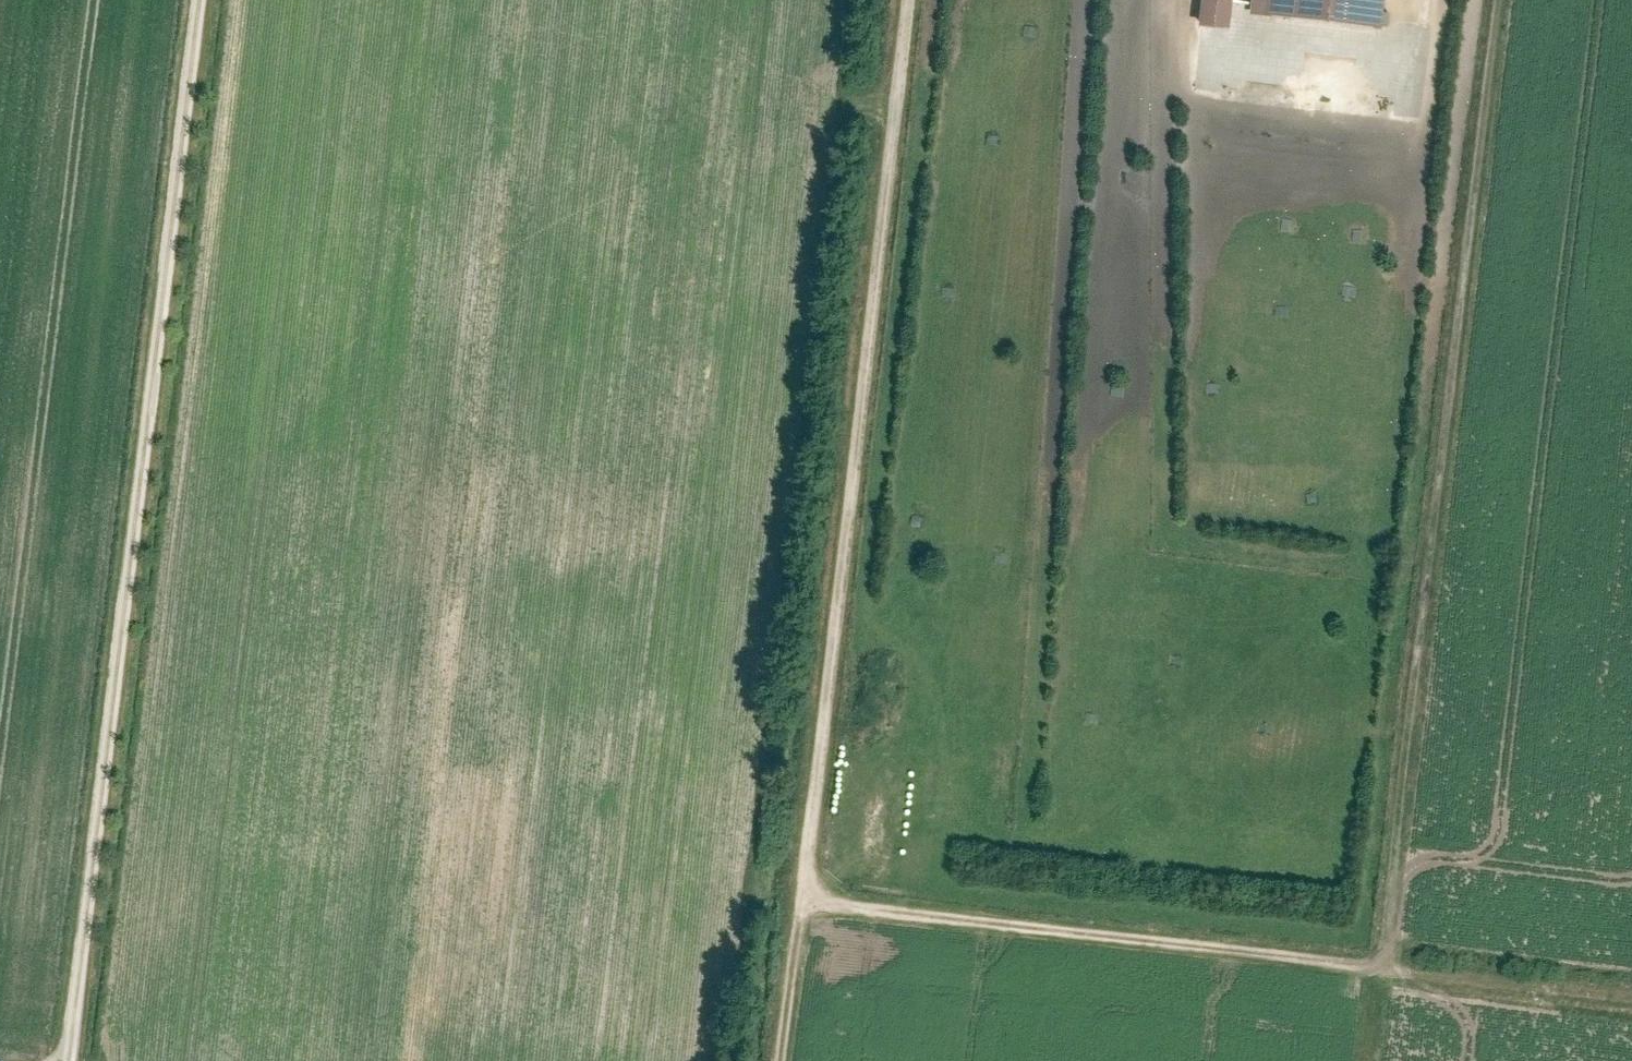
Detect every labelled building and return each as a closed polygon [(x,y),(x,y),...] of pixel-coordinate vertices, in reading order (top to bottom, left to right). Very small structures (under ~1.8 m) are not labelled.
[(1197,29),(1228,33),(1232,0),(1201,0),(1197,29)] [(1265,13),(1380,29),(1384,0),(1267,0),(1265,13)]
